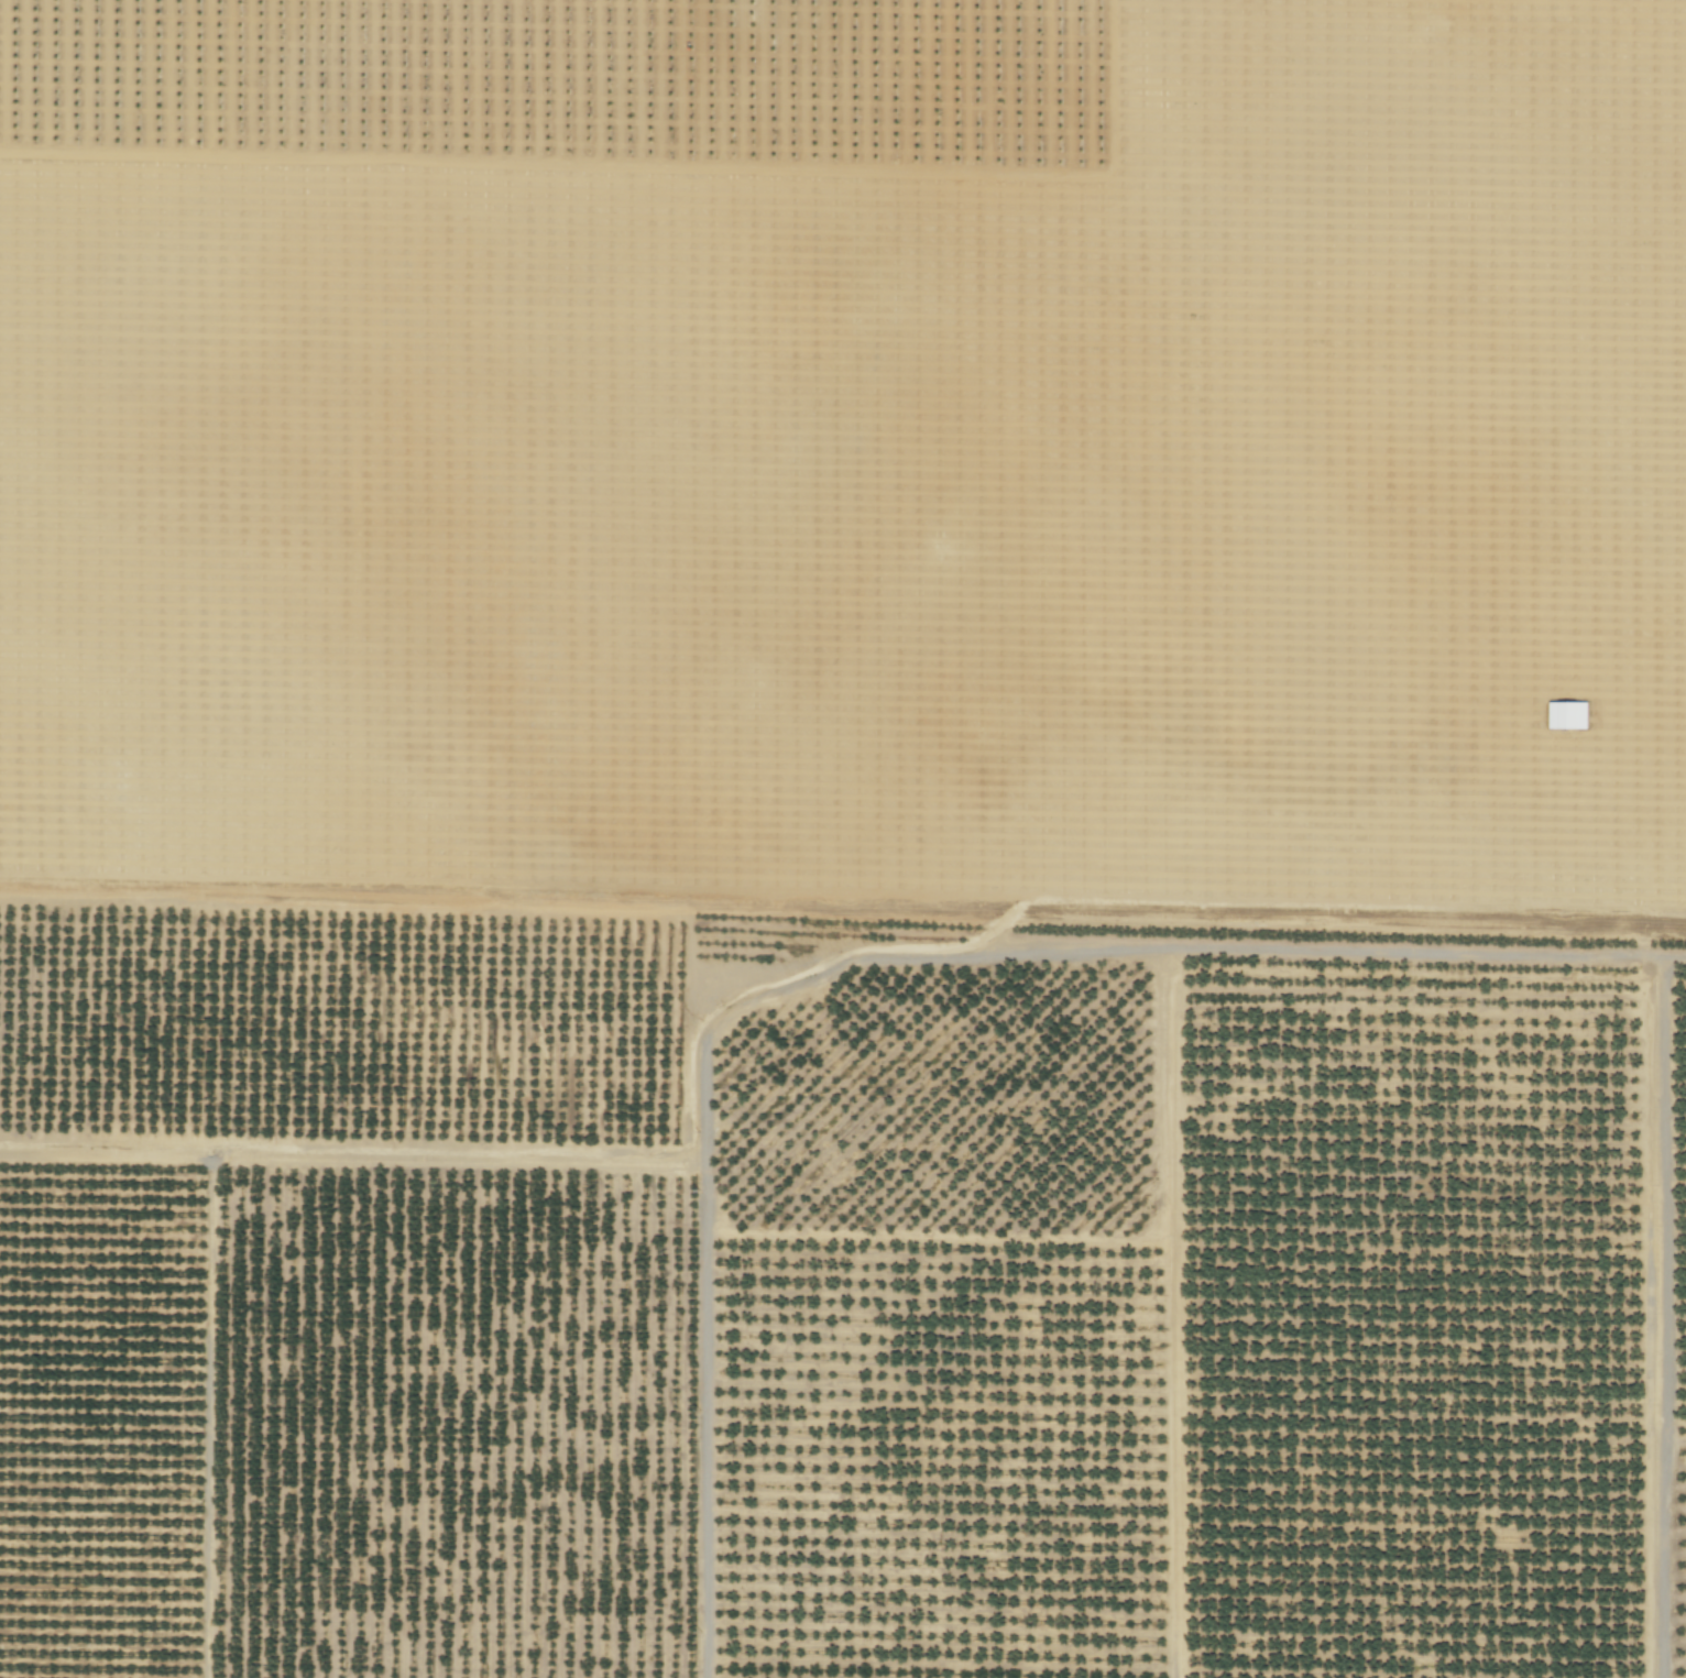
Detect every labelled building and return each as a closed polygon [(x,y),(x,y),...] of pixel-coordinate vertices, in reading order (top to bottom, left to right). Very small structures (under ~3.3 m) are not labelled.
[(1546,703),(1546,730),(1578,730),(1578,727),(1583,727),(1583,715),(1585,715),(1584,703),(1546,703)]
